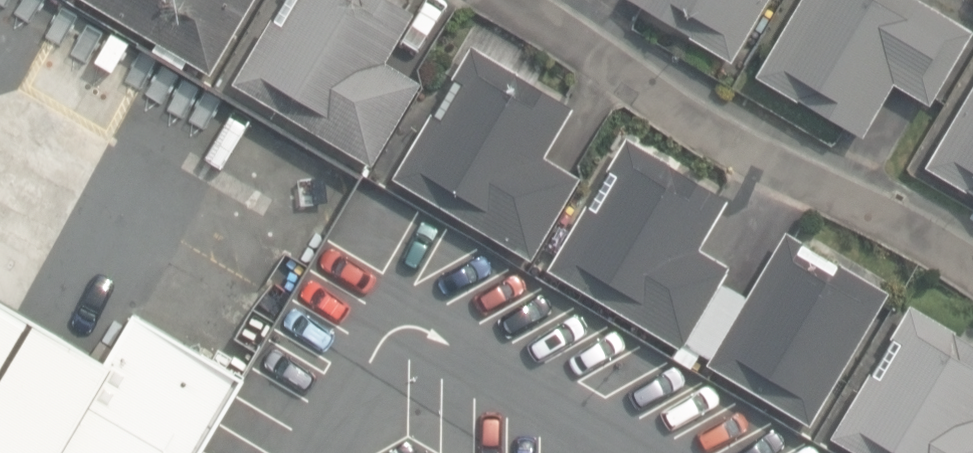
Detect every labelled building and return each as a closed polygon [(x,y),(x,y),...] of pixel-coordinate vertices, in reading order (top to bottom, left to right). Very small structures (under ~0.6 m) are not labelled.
[(206,62),(243,0),(102,0),(206,62)] [(372,163),(419,83),(384,62),(414,12),(394,0),(285,0),(236,83),(372,163)] [(732,57),(766,0),(634,0),(732,57)] [(862,135),(893,81),(929,102),(971,31),(918,0),(802,0),(758,75),(862,135)] [(396,177),(531,256),(578,177),(543,157),(573,106),(472,47),(396,177)] [(927,166),(972,193),(972,88),(927,166)] [(706,356),(806,414),(883,284),(783,225),(745,290),(717,274),(726,260),(694,241),(724,191),(624,132),(548,261),(678,337),(673,345),(690,355),(697,344),(709,351),(706,356)] [(29,316),(0,299),(0,365),(29,316)] [(861,452),(972,452),(972,344),(911,307),(834,437),(861,452)] [(0,365),(0,452),(185,452),(234,370),(130,309),(101,359),(29,316),(0,365)]
